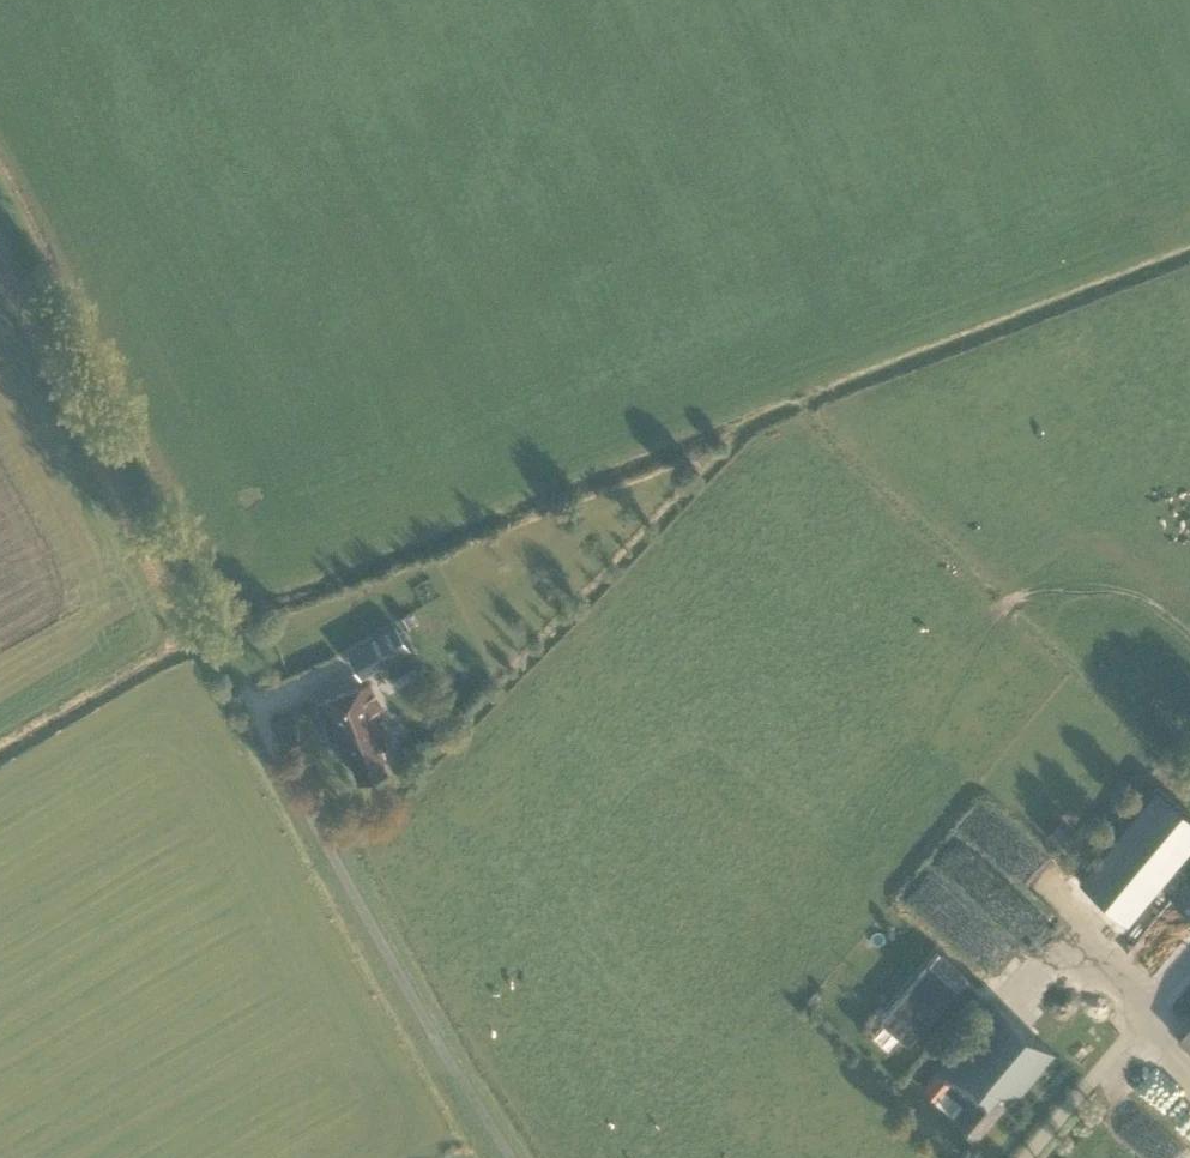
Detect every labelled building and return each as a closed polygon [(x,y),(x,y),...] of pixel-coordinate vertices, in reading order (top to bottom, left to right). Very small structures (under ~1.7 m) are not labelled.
[(365,672),(408,646),(391,616),(355,638),(359,645),(352,650),(365,672)] [(391,740),(369,680),(317,699),(331,738),(338,736),(342,748),(347,748),(358,776),(387,765),(379,745),(391,740)] [(1155,785),(1079,878),(1128,919),(1189,844),(1189,814),(1155,785)] [(1082,827),(1064,812),(1046,833),(1064,848),(1082,827)] [(1189,916),(1189,881),(1173,900),(1189,916)] [(915,976),(881,1016),(896,1029),(906,1039),(940,1000),(955,984),(929,961),(915,976)] [(953,1047),(1009,1094),(1015,1099),(1054,1052),(992,1001),(953,1047)] [(1176,1034),(1189,1045),(1189,1018),(1176,1034)] [(1009,1094),(968,1060),(945,1087),(963,1102),(953,1114),(976,1133),(1009,1094)]
